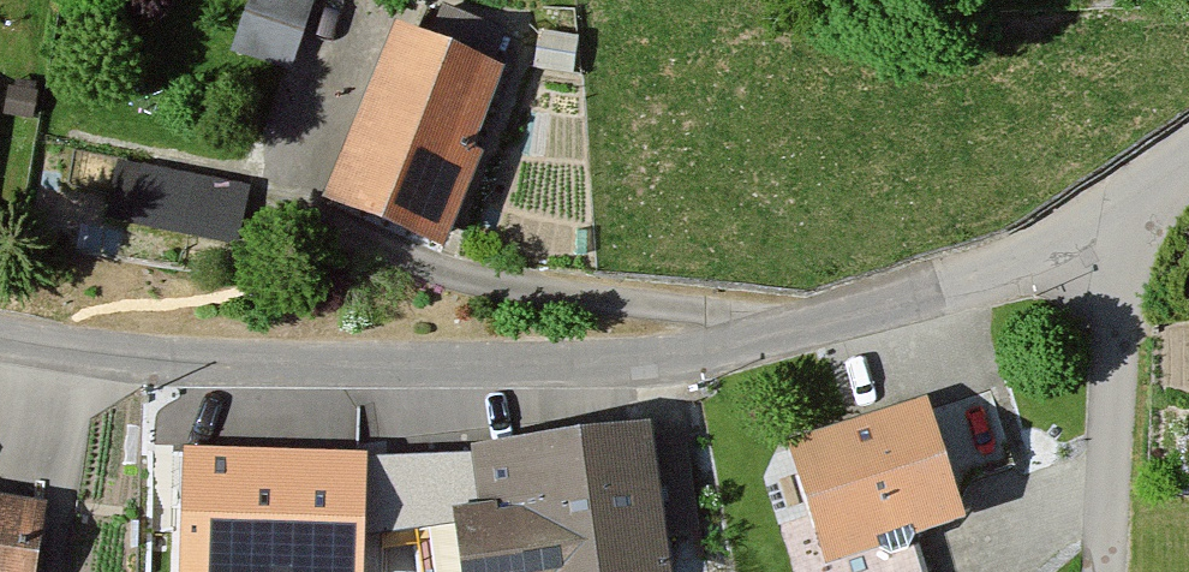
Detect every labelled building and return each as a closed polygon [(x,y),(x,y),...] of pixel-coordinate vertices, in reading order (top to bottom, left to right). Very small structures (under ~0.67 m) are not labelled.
[(267,0),(235,0),(211,63),(271,87),(300,13),(267,0)] [(495,78),(372,31),(304,209),(427,255),(495,78)] [(144,160),(141,217),(239,223),(242,166),(144,160)] [(910,415),(771,451),(800,561),(938,525),(910,415)] [(463,462),(471,526),(429,531),(435,571),(646,571),(629,440),(463,462)] [(188,451),(185,571),(359,571),(362,455),(188,451)] [(27,507),(0,503),(0,571),(19,571),(27,507)]
